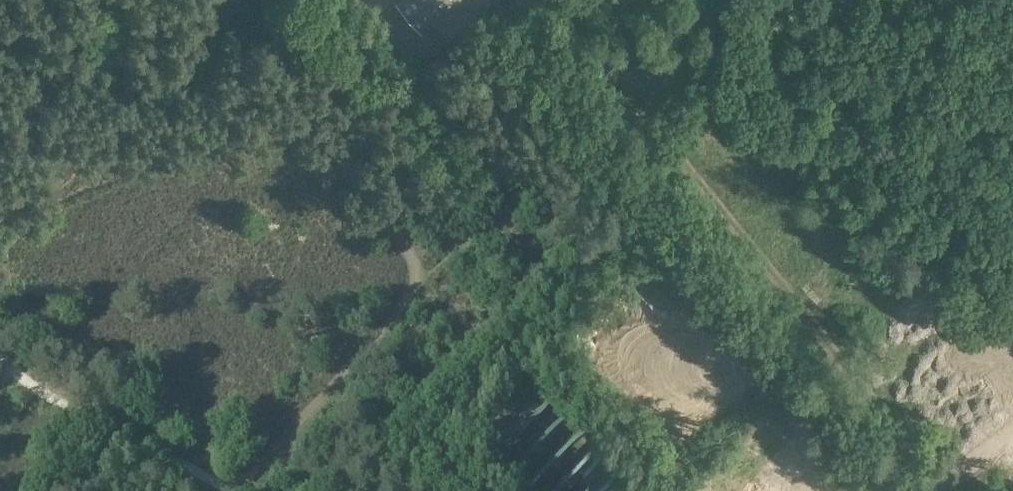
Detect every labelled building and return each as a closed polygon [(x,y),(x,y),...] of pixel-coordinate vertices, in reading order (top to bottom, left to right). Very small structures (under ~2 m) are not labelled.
[(422,29),(455,0),(396,0),(422,29)] [(696,431),(738,388),(715,366),(674,409),(696,431)] [(533,380),(477,436),(497,457),(499,460),(556,402),(552,398),(533,380)]
